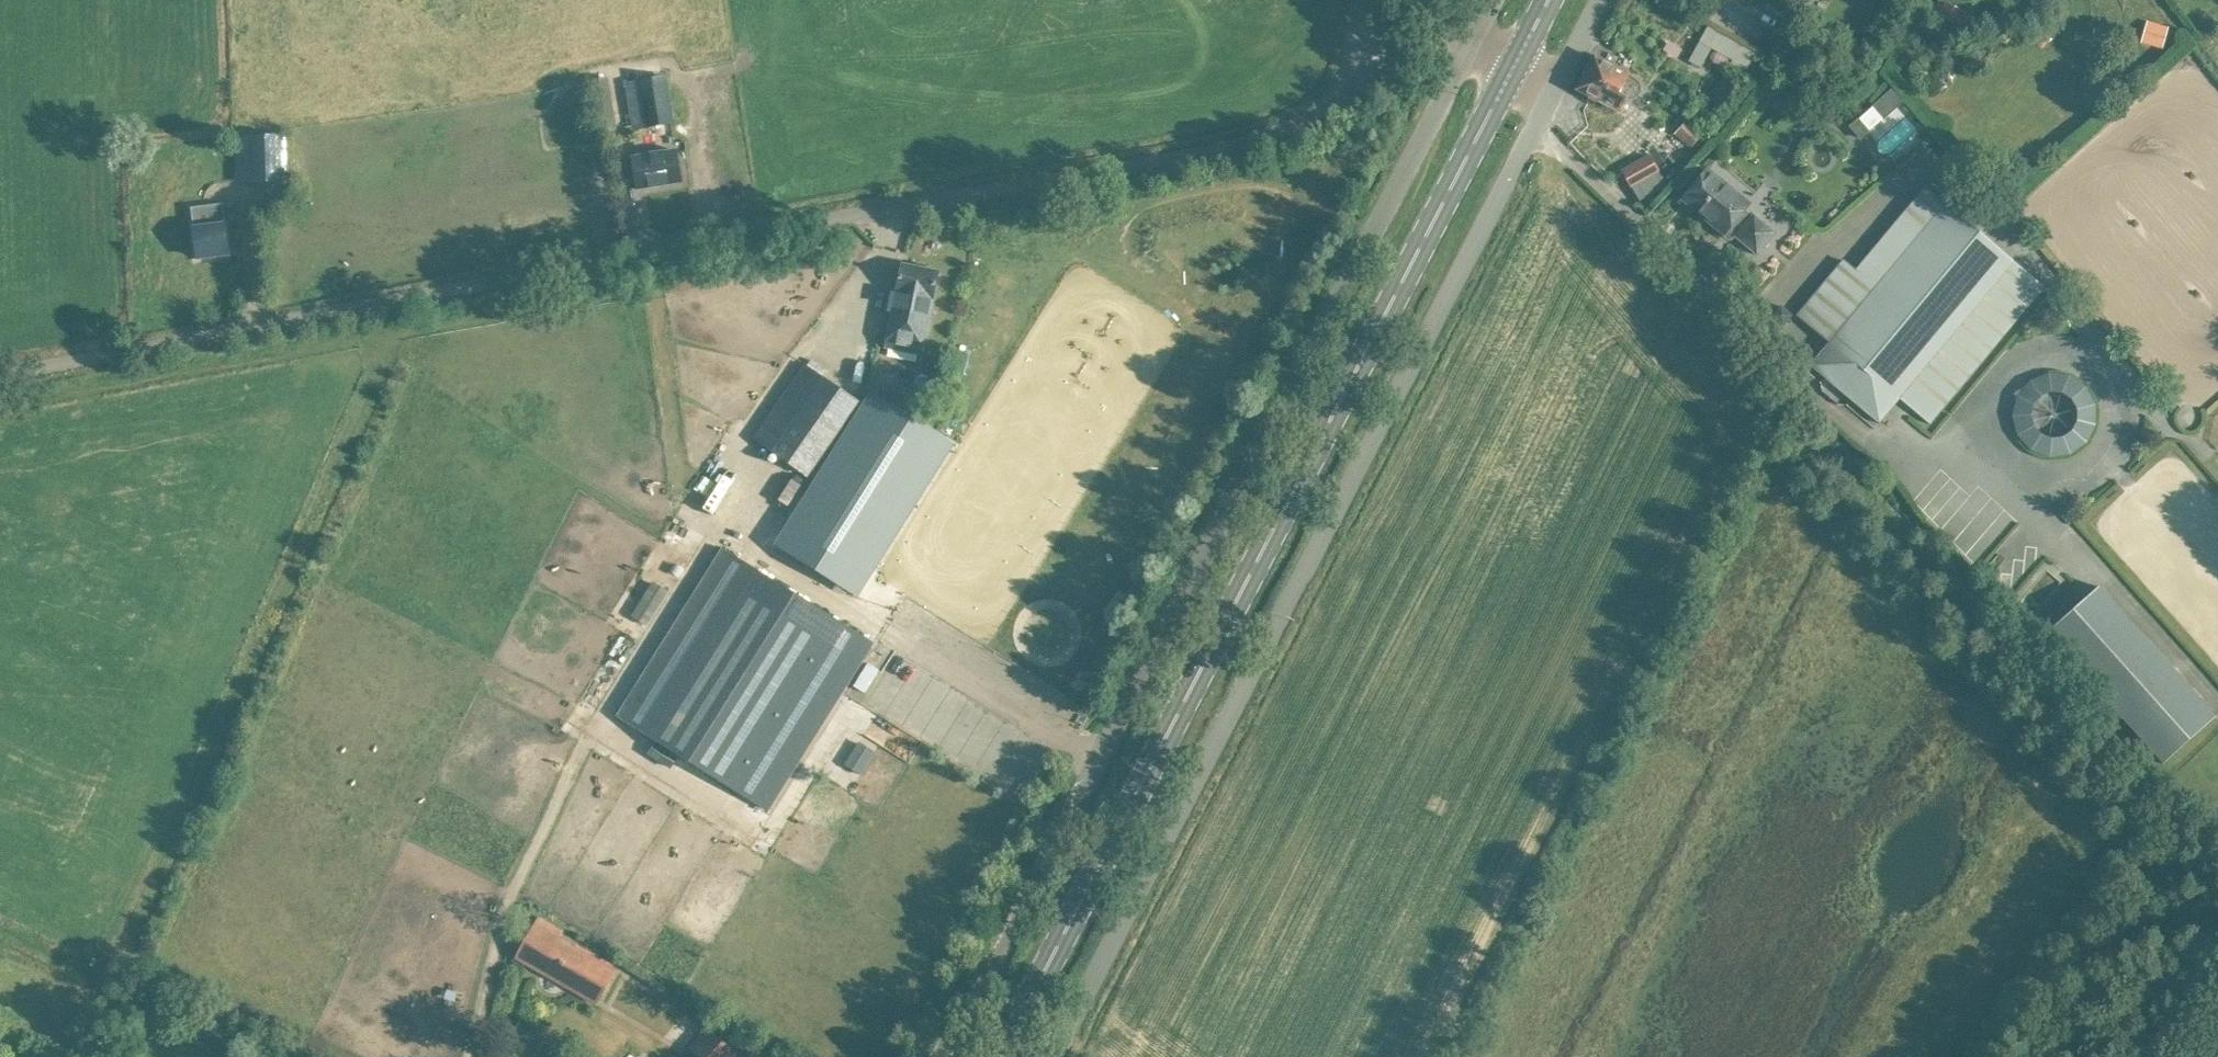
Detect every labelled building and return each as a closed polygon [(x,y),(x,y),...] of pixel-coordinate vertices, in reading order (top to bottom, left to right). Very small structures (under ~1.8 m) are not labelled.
[(1940,11),(1956,26),(1967,14),(1952,0),(1951,0),(1940,11)] [(1395,21),(1382,25),(1384,33),(1397,30),(1395,21)] [(2171,51),(2176,28),(2152,24),(2148,47),(2171,51)] [(1714,28),(1706,48),(1740,61),(1736,71),(1758,79),(1769,49),(1714,28)] [(1609,63),(1594,56),(1577,89),(1618,111),(1624,99),(1630,101),(1635,99),(1640,94),(1641,87),(1640,83),(1636,79),(1627,74),(1628,73),(1627,73),(1633,61),(1615,52),(1609,63)] [(649,124),(672,120),(665,77),(642,80),(649,124)] [(1862,122),(1894,158),(1927,128),(1895,92),(1862,122)] [(1704,134),(1688,120),(1675,135),(1691,148),(1704,134)] [(287,136),(249,137),(252,181),(288,179),(287,136)] [(682,182),(676,150),(633,158),(638,189),(682,182)] [(1622,171),(1638,198),(1666,184),(1653,156),(1622,171)] [(1749,204),(1708,170),(1683,200),(1724,234),(1727,229),(1735,236),(1735,237),(1757,255),(1776,233),(1753,215),(1752,216),(1744,210),(1749,204)] [(1930,423),(2044,287),(1926,189),(1927,188),(1925,187),(1855,270),(1844,262),(1799,319),(1830,344),(1812,367),(1827,379),(1834,370),(1858,390),(1851,399),(1879,422),(1900,398),(1930,423)] [(229,254),(223,207),(193,210),(195,229),(194,229),(198,258),(229,254)] [(902,265),(886,347),(922,356),(938,272),(902,265)] [(1792,315),(1781,306),(1772,317),(1783,325),(1792,315)] [(2115,410),(2055,366),(2018,417),(2026,424),(2018,435),(2069,472),(2115,410)] [(807,475),(858,401),(824,378),(772,451),(807,475)] [(617,717),(762,808),(868,639),(757,569),(723,548),(617,717)] [(2170,770),(2217,726),(2217,712),(2108,591),(2053,640),(2170,770)] [(875,699),(888,674),(875,667),(862,692),(875,699)] [(519,953),(599,999),(615,971),(546,931),(551,924),(539,917),(519,953)] [(698,1056),(734,1056),(736,1054),(706,1029),(689,1050),(698,1056)]
